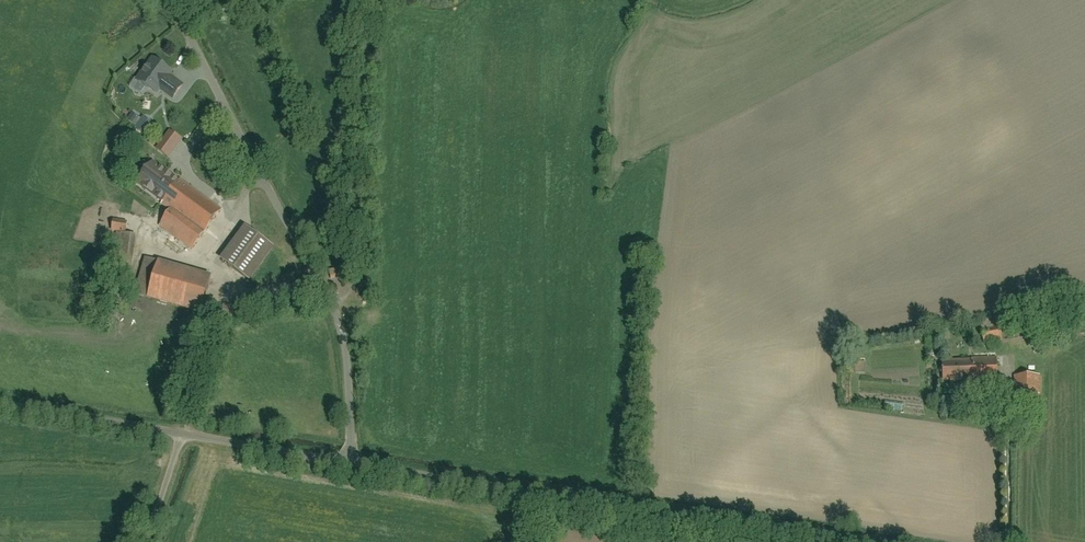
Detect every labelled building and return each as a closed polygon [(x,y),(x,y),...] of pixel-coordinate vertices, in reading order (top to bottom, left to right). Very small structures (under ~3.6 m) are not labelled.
[(188,86),(173,75),(175,72),(157,59),(139,83),(156,97),(161,91),(176,102),(188,86)] [(145,116),(135,130),(144,136),(154,122),(145,116)] [(178,139),(168,131),(154,148),(165,156),(178,139)] [(222,215),(155,162),(137,185),(167,209),(154,225),(191,254),(222,215)] [(134,267),(135,225),(113,224),(112,267),(134,267)] [(273,247),(244,225),(219,258),(248,280),(273,247)] [(209,274),(144,257),(134,295),(199,312),(209,274)] [(342,268),(329,271),(331,280),(344,277),(342,268)] [(1004,328),(979,329),(980,345),(1005,344),(1004,328)] [(998,357),(941,359),(942,383),(999,380),(998,357)] [(1038,376),(1016,376),(1016,409),(1038,409),(1038,376)]
